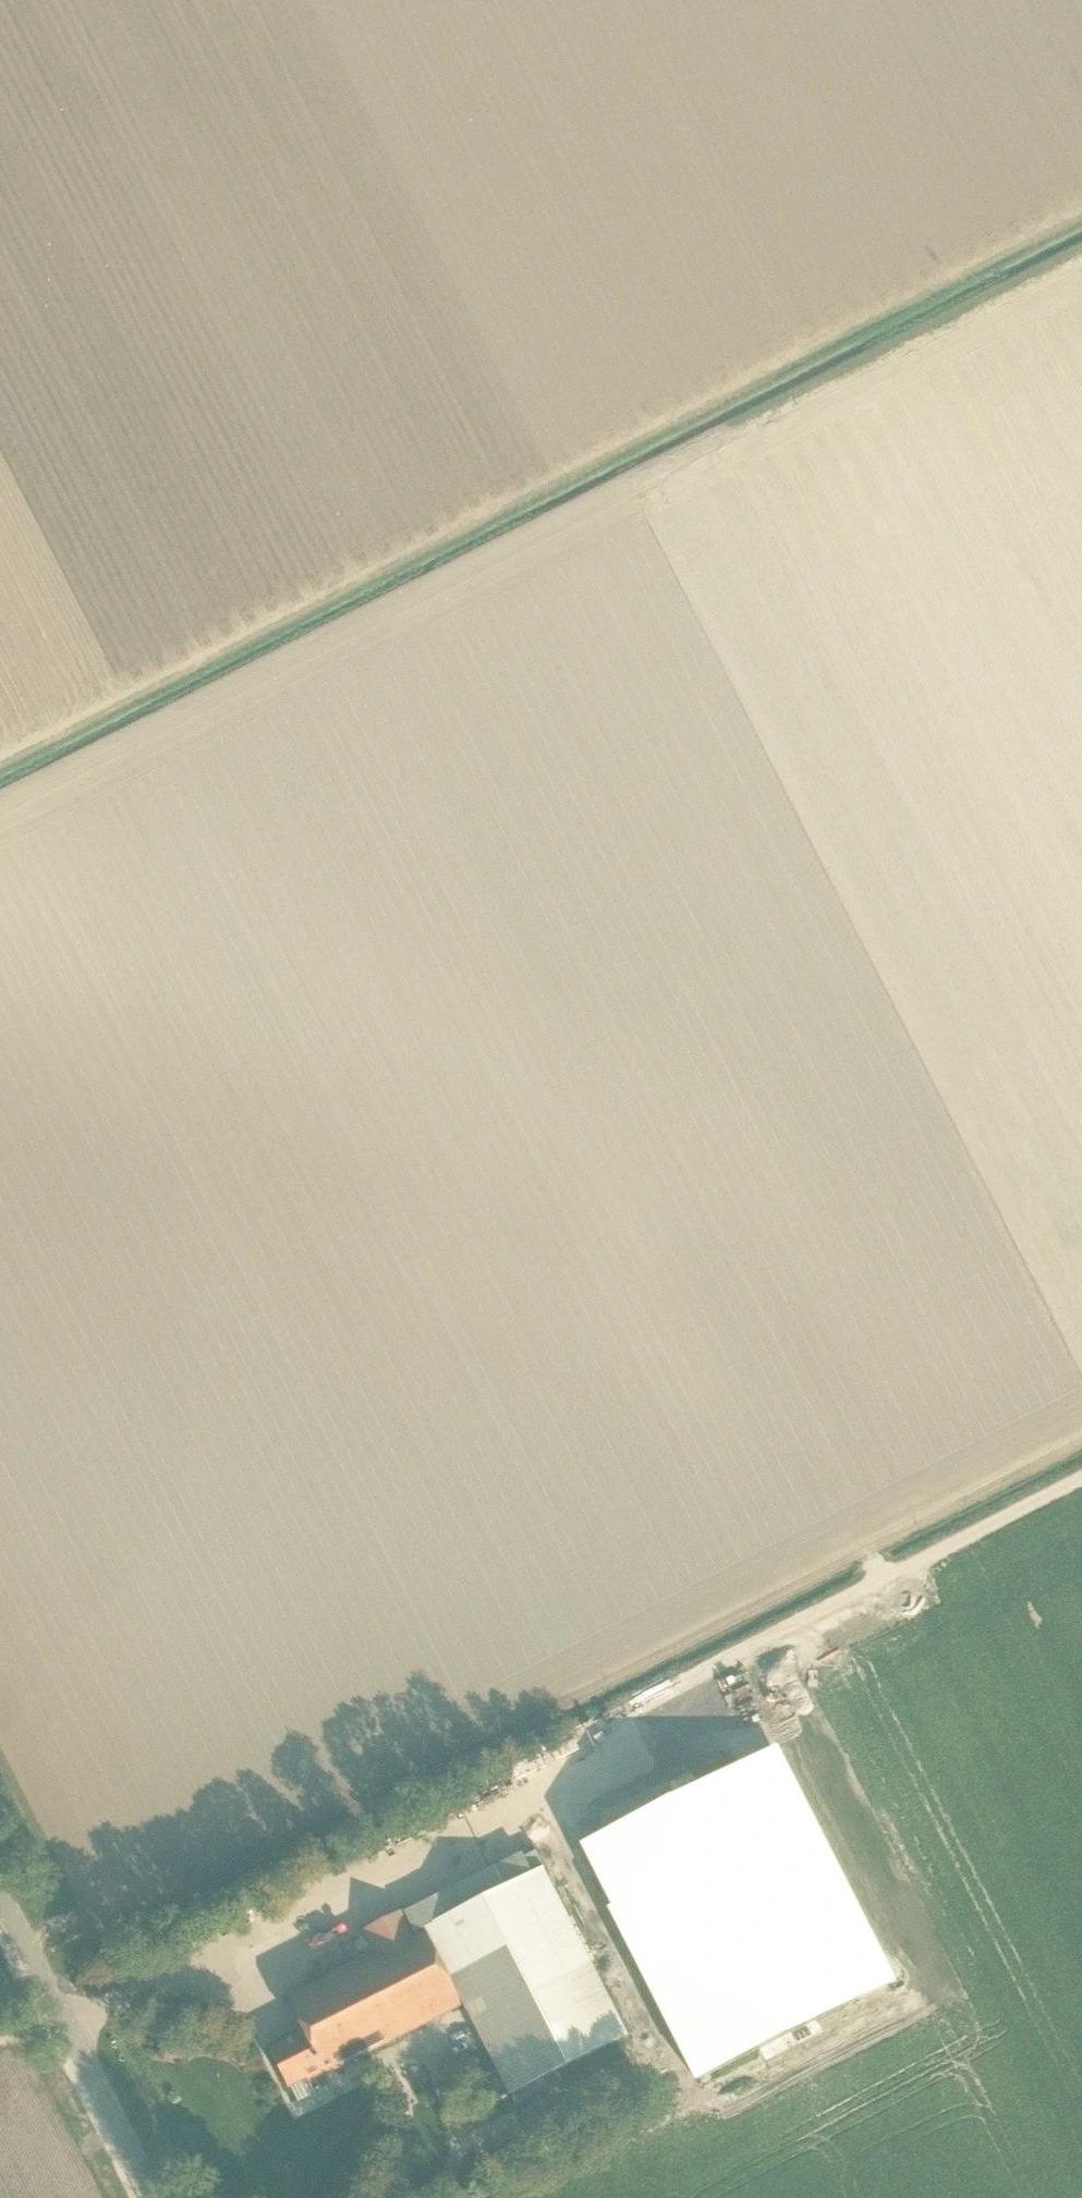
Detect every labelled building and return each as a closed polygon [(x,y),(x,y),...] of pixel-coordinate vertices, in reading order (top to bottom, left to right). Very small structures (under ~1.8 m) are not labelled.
[(629,1728),(607,1740),(619,1762),(641,1751),(629,1728)] [(712,1801),(591,1860),(695,2064),(815,2003),(712,1801)] [(629,2036),(595,1965),(544,1875),(414,1940),(403,1918),(363,1939),(373,1959),(288,2002),(306,2037),(273,2054),(291,2089),(309,2080),(311,2085),(462,2009),(461,2007),(464,2006),(511,2097),(629,2036)] [(565,2076),(578,2105),(634,2077),(620,2048),(565,2076)] [(394,2108),(393,2118),(409,2119),(409,2109),(394,2108)]
